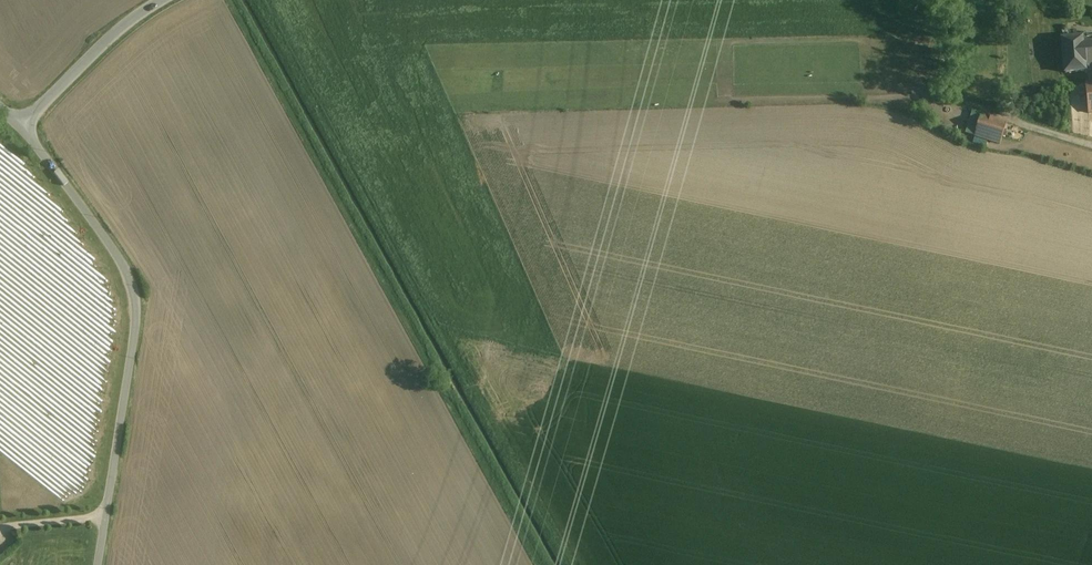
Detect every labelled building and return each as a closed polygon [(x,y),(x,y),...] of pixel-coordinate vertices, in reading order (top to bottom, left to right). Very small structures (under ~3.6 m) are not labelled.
[(1082,38),(1084,70),(1091,69),(1091,37),(1082,38)] [(1081,38),(1061,40),(1064,73),(1084,71),(1084,70),(1082,38),(1081,38)] [(1007,123),(981,116),(978,126),(975,137),(1000,145),(1007,123)] [(1035,141),(1031,153),(1043,157),(1047,144),(1035,141)]
